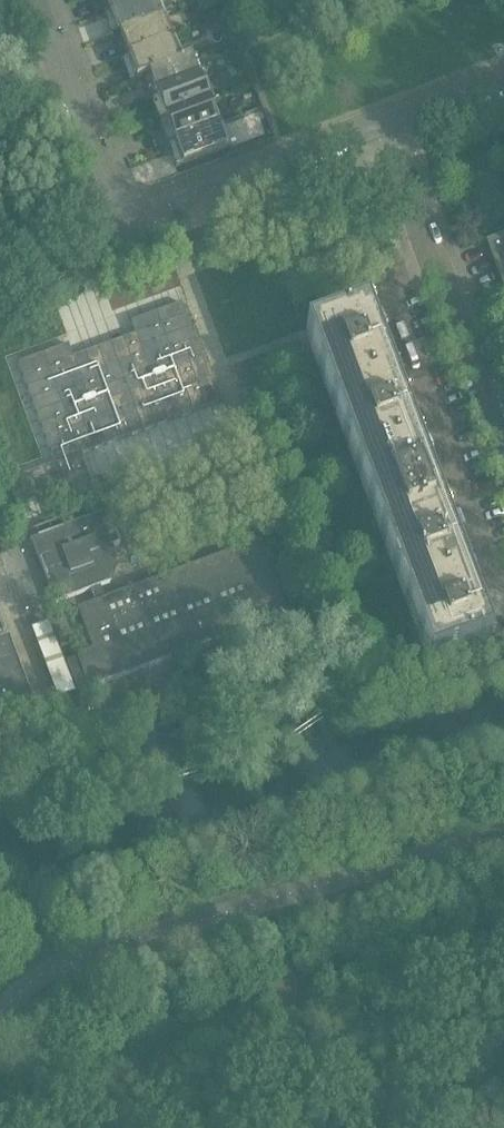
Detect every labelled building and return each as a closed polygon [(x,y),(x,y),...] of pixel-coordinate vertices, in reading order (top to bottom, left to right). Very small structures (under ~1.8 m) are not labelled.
[(111,12),(142,0),(107,0),(111,12)] [(111,12),(120,34),(161,19),(154,0),(142,0),(111,12)] [(161,19),(120,34),(128,57),(169,41),(161,19)] [(178,64),(177,63),(169,41),(128,57),(137,80),(149,75),(178,64)] [(190,58),(177,63),(178,64),(149,75),(158,97),(199,82),(190,58)] [(199,82),(158,97),(166,120),(207,104),(214,102),(205,79),(199,82)] [(207,104),(166,120),(174,142),(216,127),(207,104)] [(216,127),(174,142),(183,165),(224,150),(216,127)] [(489,242),(503,282),(503,237),(489,242)] [(68,345),(17,363),(54,464),(17,478),(26,503),(89,480),(80,455),(218,404),(181,303),(130,322),(135,334),(73,357),(68,345)] [(311,335),(336,401),(390,380),(365,314),(311,335)] [(390,380),(336,401),(360,467),(415,447),(390,380)] [(360,467),(385,533),(440,513),(415,447),(360,467)] [(149,470),(111,484),(115,497),(154,483),(149,470)] [(112,551),(111,548),(120,544),(108,511),(32,539),(56,603),(91,591),(96,602),(105,599),(100,587),(110,584),(110,582),(111,579),(112,576),(112,574),(113,570),(114,567),(114,565),(114,561),(113,556),(113,554),(112,551)] [(385,533),(410,599),(464,579),(440,513),(385,533)] [(96,602),(78,609),(78,610),(79,610),(94,651),(78,657),(78,656),(77,657),(77,658),(67,662),(78,691),(88,688),(89,689),(90,689),(90,687),(290,613),(291,614),(292,613),(264,539),(133,588),(132,585),(128,586),(129,589),(105,599),(96,602)] [(464,579),(410,599),(435,666),(489,645),(464,579)] [(58,700),(75,694),(48,622),(31,629),(58,700)] [(0,643),(0,727),(36,713),(9,640),(0,643)] [(72,703),(60,707),(66,721),(77,717),(72,703)]
